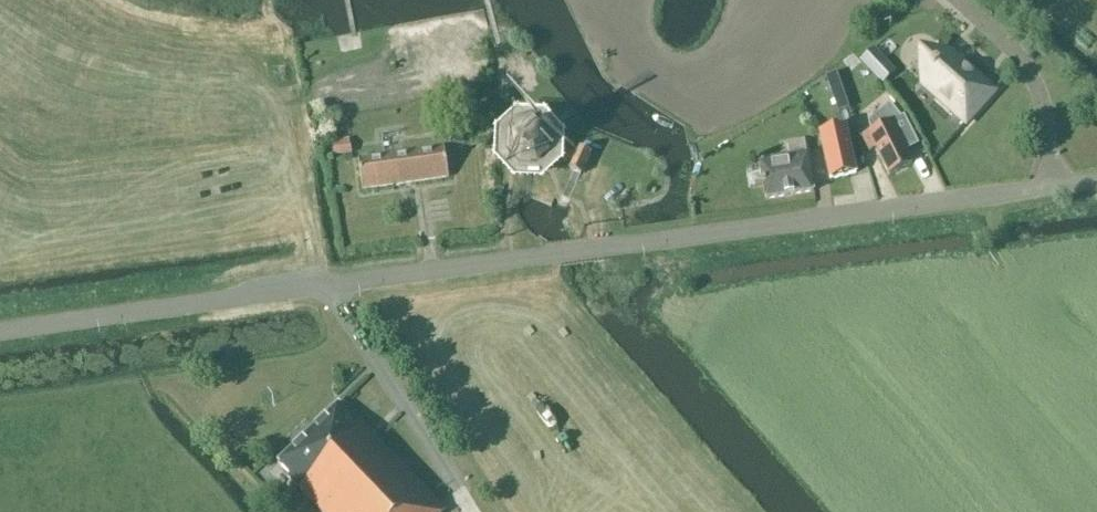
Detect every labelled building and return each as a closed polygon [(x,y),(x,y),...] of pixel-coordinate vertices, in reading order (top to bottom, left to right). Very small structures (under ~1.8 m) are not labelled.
[(887,38),(873,51),(894,73),(907,60),(887,38)] [(999,93),(952,51),(920,87),(966,129),(999,93)] [(874,150),(887,176),(912,164),(906,152),(919,146),(905,116),(901,118),(890,104),(870,122),(875,132),(862,138),(869,152),(874,150)] [(510,140),(510,158),(520,170),(539,171),(552,159),(552,140),(543,131),(521,129),(510,140)] [(830,180),(856,175),(850,143),(849,143),(846,130),(836,132),(838,145),(824,148),(830,180)] [(802,143),(788,145),(790,158),(760,164),(767,201),(812,193),(805,155),(804,156),(802,143)] [(364,192),(449,180),(445,149),(360,161),(364,192)] [(581,151),(572,172),(584,177),(592,156),(581,151)] [(279,465),(294,481),(292,483),(321,511),(446,511),(360,423),(359,422),(357,424),(339,407),(279,465)]
